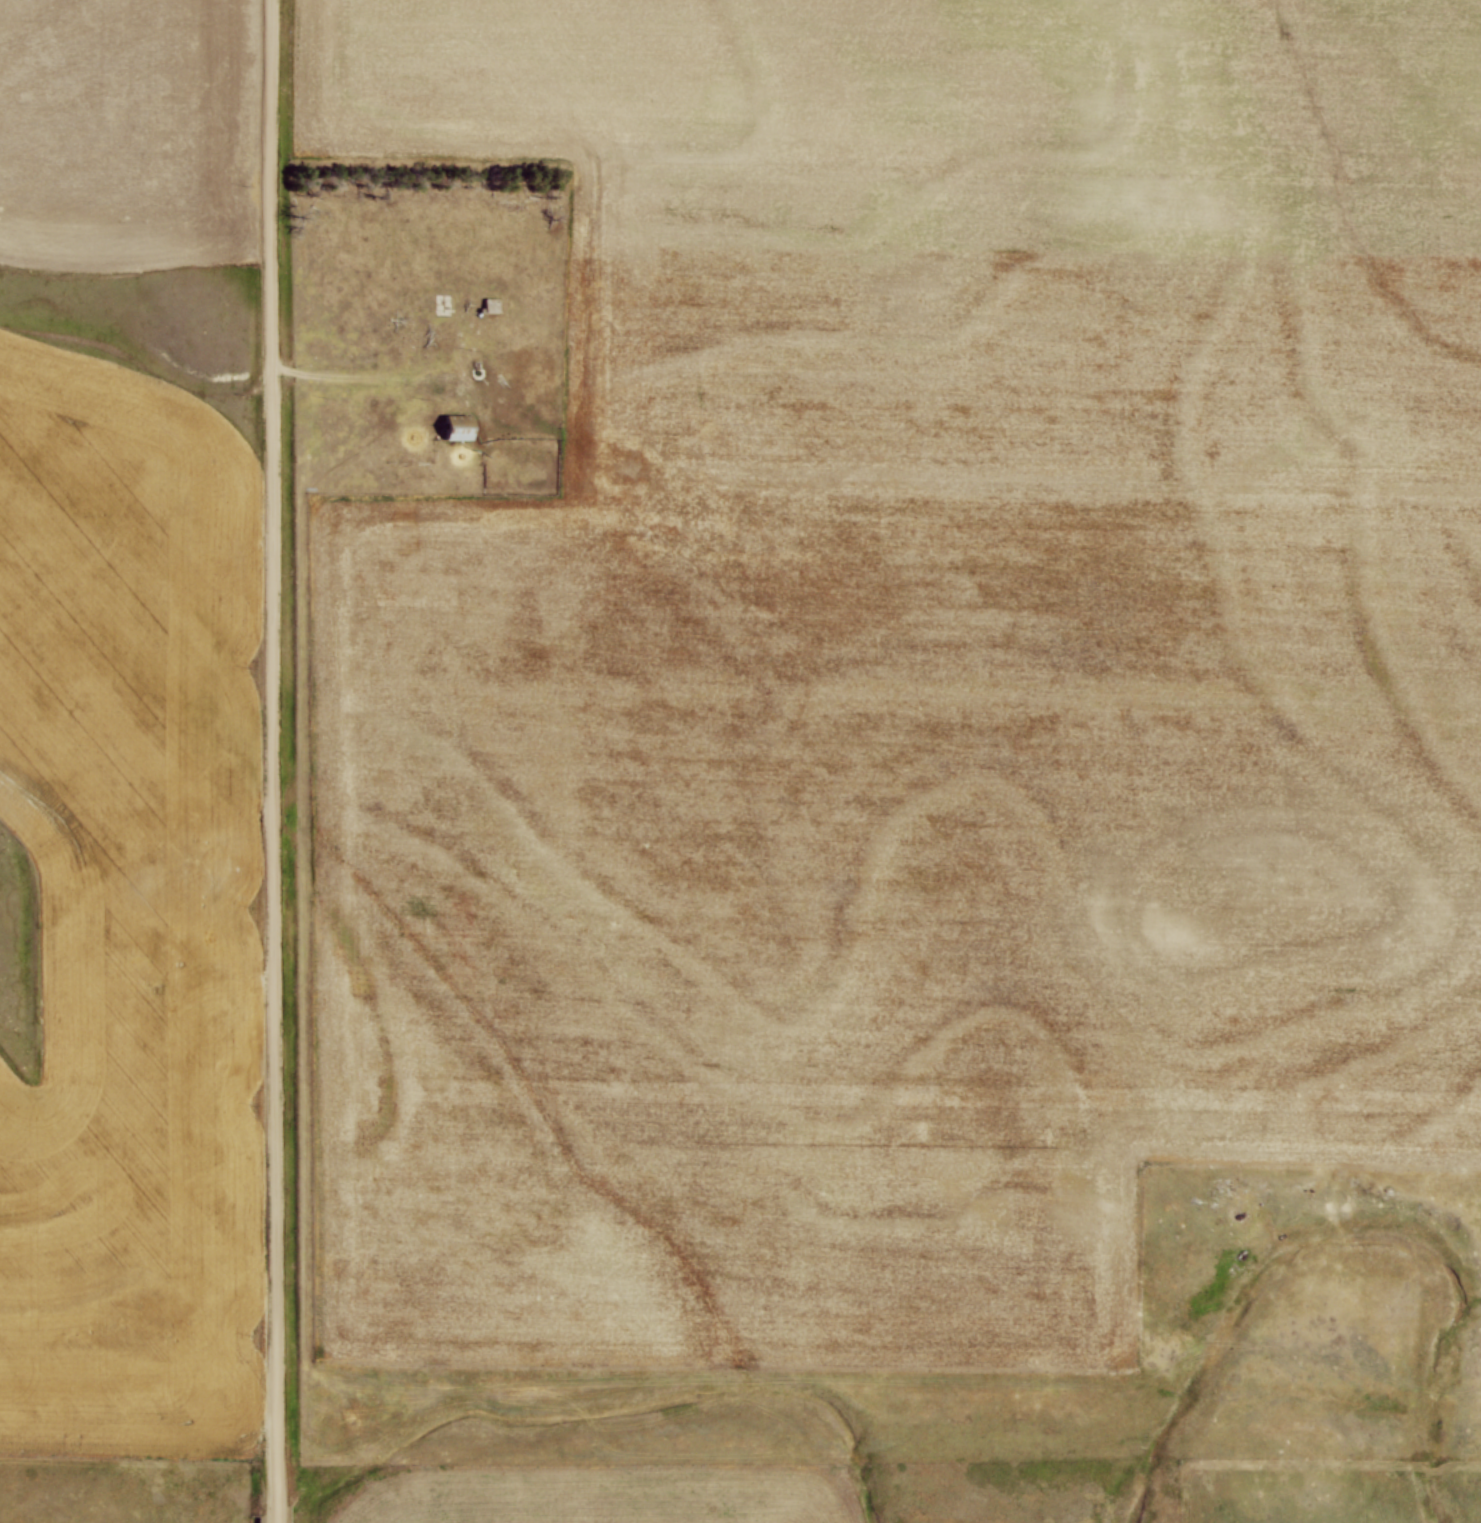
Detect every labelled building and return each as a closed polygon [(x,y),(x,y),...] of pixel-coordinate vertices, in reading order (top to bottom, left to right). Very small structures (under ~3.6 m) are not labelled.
[(483,296),(500,296),(499,314),(482,313),(483,296)] [(471,415),(470,438),(444,437),(445,414),(471,415)]
